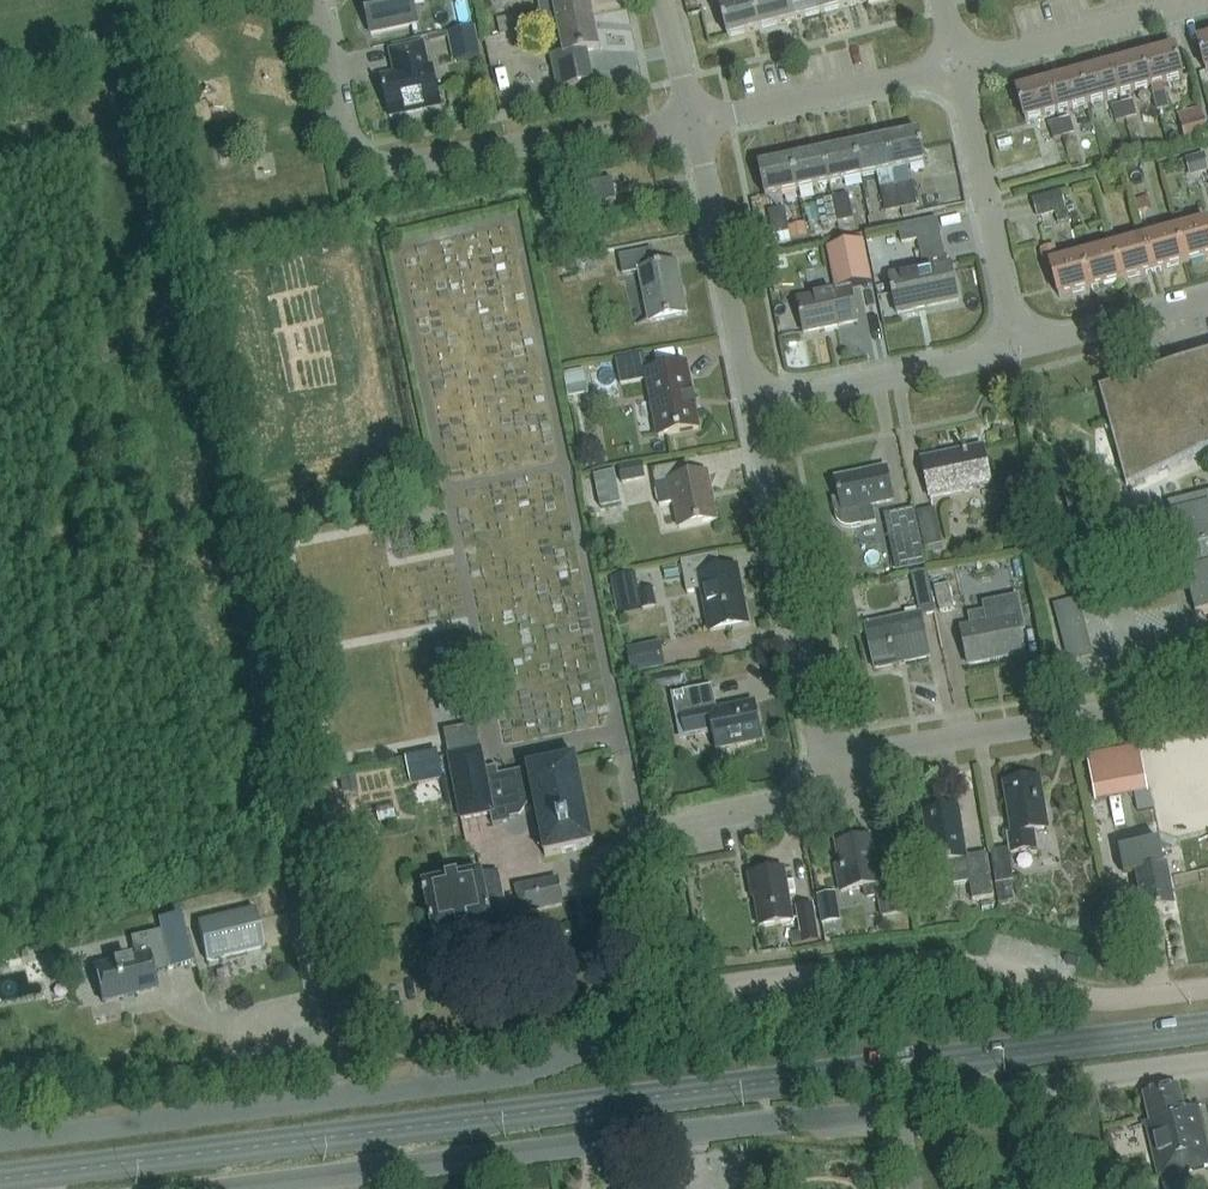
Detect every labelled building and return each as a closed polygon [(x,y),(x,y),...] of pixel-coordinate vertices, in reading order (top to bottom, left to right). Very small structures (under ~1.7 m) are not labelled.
[(371,35),(418,25),(413,0),(364,0),(371,35)] [(539,10),(516,15),(519,32),(593,16),(589,0),(537,0),(539,10)] [(760,29),(753,0),(737,0),(738,3),(720,7),(728,37),(760,29)] [(792,21),(787,0),(753,0),(760,29),(792,21)] [(820,0),(787,0),(792,21),(824,13),(820,0)] [(824,13),(855,4),(854,0),(820,0),(824,13)] [(591,81),(585,52),(599,49),(593,16),(519,32),(523,47),(547,41),(547,40),(561,37),(565,55),(553,57),(559,88),(591,81)] [(481,57),(474,29),(451,34),(457,62),(481,57)] [(1198,41),(1207,72),(1207,38),(1198,41)] [(422,111),(424,109),(440,105),(432,68),(428,68),(423,45),(390,52),(394,69),(396,69),(398,75),(381,79),(384,97),(385,97),(390,118),(393,118),(393,116),(391,116),(390,109),(404,105),(406,113),(409,114),(422,111)] [(1143,56),(1152,87),(1150,87),(1153,96),(1157,110),(1167,107),(1164,95),(1166,94),(1163,84),(1184,78),(1175,47),(1143,56)] [(1112,64),(1120,95),(1131,92),(1150,87),(1152,87),(1143,56),(1112,64)] [(1080,73),(1089,104),(1120,95),(1112,64),(1080,73)] [(1080,73),(1049,81),(1057,112),(1089,104),(1080,73)] [(1057,112),(1049,81),(1017,90),(1026,121),(1057,112)] [(1123,106),(1127,120),(1136,117),(1132,104),(1123,106)] [(1116,123),(1127,120),(1123,106),(1112,109),(1113,110),(1116,123)] [(1201,108),(1177,115),(1185,141),(1207,134),(1207,132),(1201,108)] [(1069,119),(1060,122),(1064,136),(1073,134),(1069,119)] [(1064,136),(1060,122),(1050,125),(1054,139),(1064,136)] [(919,132),(887,139),(893,170),(896,184),(908,182),(906,167),(926,163),(919,132)] [(855,145),(862,177),(879,173),(893,170),(887,139),(855,145)] [(830,183),(862,177),(855,145),(824,152),(830,183)] [(824,152),(792,159),(799,190),(830,183),(824,152)] [(1204,154),(1185,159),(1190,178),(1207,173),(1207,168),(1204,154)] [(792,159),(763,165),(760,165),(763,180),(767,197),(799,190),(792,159)] [(616,201),(612,181),(584,187),(588,207),(616,201)] [(896,184),(903,217),(916,214),(914,206),(918,205),(914,181),(908,182),(896,184)] [(887,211),(901,208),(896,184),(882,187),(887,211)] [(1034,200),(1039,216),(1056,211),(1058,221),(1069,218),(1062,192),(1034,200)] [(849,194),(833,198),(839,222),(855,219),(849,194)] [(1139,212),(1150,209),(1147,197),(1136,200),(1139,212)] [(839,222),(833,198),(819,201),(824,225),(839,222)] [(790,232),(785,208),(769,211),(775,235),(790,232)] [(923,268),(889,276),(897,314),(959,301),(951,263),(947,264),(940,235),(942,235),(939,219),(900,227),(903,243),(918,240),(923,268)] [(1187,263),(1207,257),(1207,223),(1178,231),(1187,263)] [(1187,263),(1178,231),(1147,240),(1156,271),(1187,263)] [(1116,249),(1124,280),(1156,271),(1147,240),(1129,245),(1126,234),(1113,237),(1116,249)] [(1102,252),(1084,257),(1093,289),(1124,280),(1116,249),(1113,237),(1105,239),(1100,248),(1102,252)] [(851,288),(839,291),(838,287),(871,281),(863,240),(826,248),(835,291),(798,299),(804,332),(858,321),(851,288)] [(1061,298),(1093,289),(1084,257),(1060,264),(1055,249),(1044,252),(1049,271),(1054,270),(1061,298)] [(641,271),(652,322),(688,314),(677,263),(656,267),(652,250),(619,257),(623,275),(641,271)] [(596,271),(594,257),(576,260),(579,274),(596,271)] [(661,438),(701,429),(700,425),(698,426),(692,397),(694,396),(688,365),(649,374),(644,355),(617,361),(623,385),(648,380),(661,438)] [(1203,364),(1206,375),(1181,382),(1177,366),(1099,388),(1126,486),(1207,454),(1207,362),(1203,364)] [(584,371),(565,375),(570,402),(589,399),(584,371)] [(599,458),(603,453),(601,441),(596,438),(590,439),(587,444),(590,456),(593,458),(599,458)] [(923,460),(931,498),(973,489),(972,484),(990,480),(983,447),(923,460)] [(719,520),(710,473),(693,476),(690,462),(654,470),(662,506),(676,503),(681,528),(719,520)] [(646,478),(644,464),(621,468),(624,482),(646,478)] [(836,479),(840,498),(832,499),(836,517),(838,522),(842,526),(847,527),(852,527),(861,526),(862,526),(877,523),(873,505),(894,501),(887,468),(836,479)] [(622,505),(615,472),(594,477),(600,509),(622,505)] [(1169,503),(1171,512),(1167,513),(1178,551),(1184,549),(1189,568),(1182,569),(1194,613),(1207,609),(1207,493),(1169,503)] [(942,544),(935,508),(917,511),(924,547),(942,544)] [(914,509),(884,516),(889,539),(893,555),(894,559),(923,553),(919,533),(914,509)] [(705,589),(714,632),(751,623),(739,568),(722,572),(718,554),(684,562),(690,592),(705,589)] [(937,613),(928,570),(912,573),(922,616),(937,613)] [(643,608),(636,575),(611,580),(618,613),(643,608)] [(953,609),(948,585),(935,588),(940,612),(953,609)] [(973,627),(962,629),(970,665),(1025,653),(1020,633),(1026,631),(1018,597),(985,604),(986,610),(970,614),(973,627)] [(1095,656),(1081,599),(1055,605),(1070,662),(1095,656)] [(930,658),(921,616),(921,614),(866,626),(875,670),(930,658)] [(665,669),(660,643),(626,650),(632,676),(665,669)] [(681,674),(648,679),(650,692),(683,687),(681,674)] [(683,716),(687,737),(717,730),(723,755),(724,755),(722,745),(764,736),(765,741),(766,740),(758,700),(756,700),(757,705),(721,713),(715,685),(674,694),(679,717),(683,716)] [(533,800),(545,855),(592,846),(575,759),(561,762),(559,752),(539,756),(541,765),(526,768),(526,770),(498,776),(496,767),(485,769),(481,751),(480,751),(475,728),(444,735),(449,756),(447,756),(460,819),(489,813),(492,825),(510,821),(509,814),(518,812),(529,796),(532,796),(533,800)] [(1148,792),(1139,748),(1087,758),(1096,802),(1148,792)] [(441,774),(436,751),(404,757),(409,780),(441,774)] [(1006,826),(1011,854),(1037,850),(1034,832),(1048,830),(1040,778),(1004,784),(1010,825),(1006,826)] [(968,857),(959,806),(924,812),(933,864),(947,862),(950,881),(956,884),(971,882),(974,899),(995,896),(988,853),(968,857)] [(837,868),(841,892),(864,888),(866,899),(878,896),(882,917),(910,912),(903,876),(882,880),(879,863),(875,863),(870,838),(837,845),(841,867),(837,868)] [(1125,878),(1137,876),(1145,915),(1174,910),(1167,869),(1165,869),(1160,843),(1120,851),(1124,874),(1125,878)] [(1008,850),(992,853),(997,884),(1013,882),(1008,850)] [(423,884),(434,936),(492,925),(489,909),(504,906),(497,871),(483,874),(483,872),(423,884)] [(760,928),(793,922),(785,871),(748,877),(751,893),(754,892),(760,928)] [(555,879),(515,887),(516,889),(510,890),(511,897),(517,896),(520,913),(560,905),(555,879)] [(817,897),(819,911),(832,909),(830,895),(817,897)] [(813,906),(797,909),(801,934),(790,936),(792,947),(819,943),(813,906)] [(265,949),(255,909),(197,923),(206,963),(265,949)] [(160,922),(171,968),(191,964),(180,917),(160,922)] [(1107,927),(1088,928),(1088,938),(1089,938),(1106,942),(1109,936),(1107,927)] [(136,959),(95,969),(102,1001),(156,989),(153,973),(169,969),(160,933),(131,939),(136,959)] [(19,1078),(3,1079),(4,1091),(21,1090),(19,1078)] [(1164,1188),(1189,1188),(1185,1172),(1207,1166),(1207,1150),(1198,1109),(1184,1112),(1178,1087),(1143,1095),(1149,1123),(1145,1124),(1159,1178),(1161,1177),(1164,1188)]
